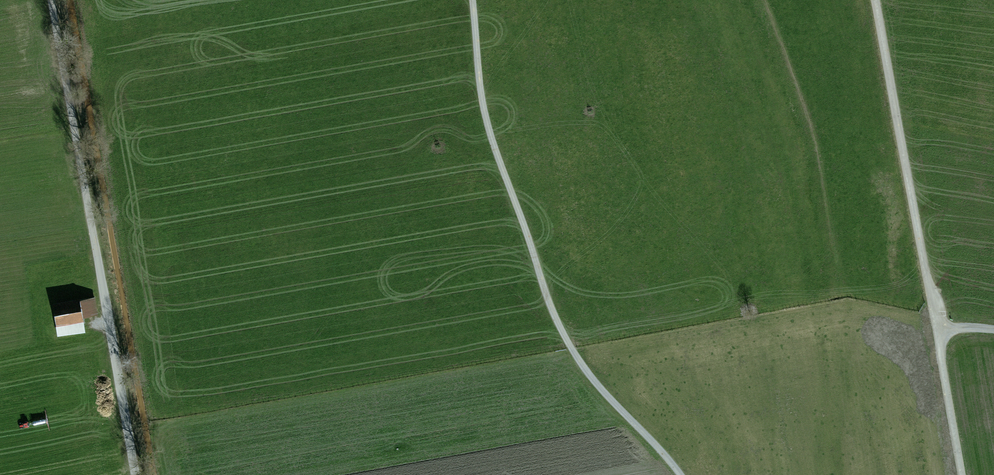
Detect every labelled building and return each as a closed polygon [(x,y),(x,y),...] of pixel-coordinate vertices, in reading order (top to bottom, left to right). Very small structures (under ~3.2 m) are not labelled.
[(95,297),(50,304),(56,340),(85,335),(82,320),(98,317),(95,297)]
